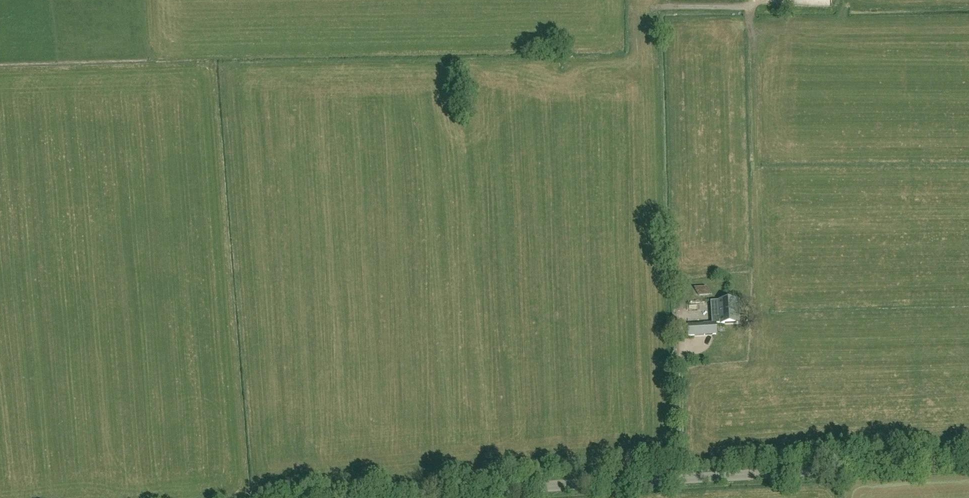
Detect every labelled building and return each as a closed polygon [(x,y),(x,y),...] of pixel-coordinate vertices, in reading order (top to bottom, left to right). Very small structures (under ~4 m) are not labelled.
[(707,288),(695,288),(700,296),(712,296),(707,288)] [(712,323),(704,324),(704,335),(716,334),(715,324),(718,324),(740,323),(739,300),(717,301),(711,301),(712,323)] [(723,343),(723,359),(734,358),(734,343),(723,343)] [(706,356),(717,355),(716,346),(705,347),(706,356)]
